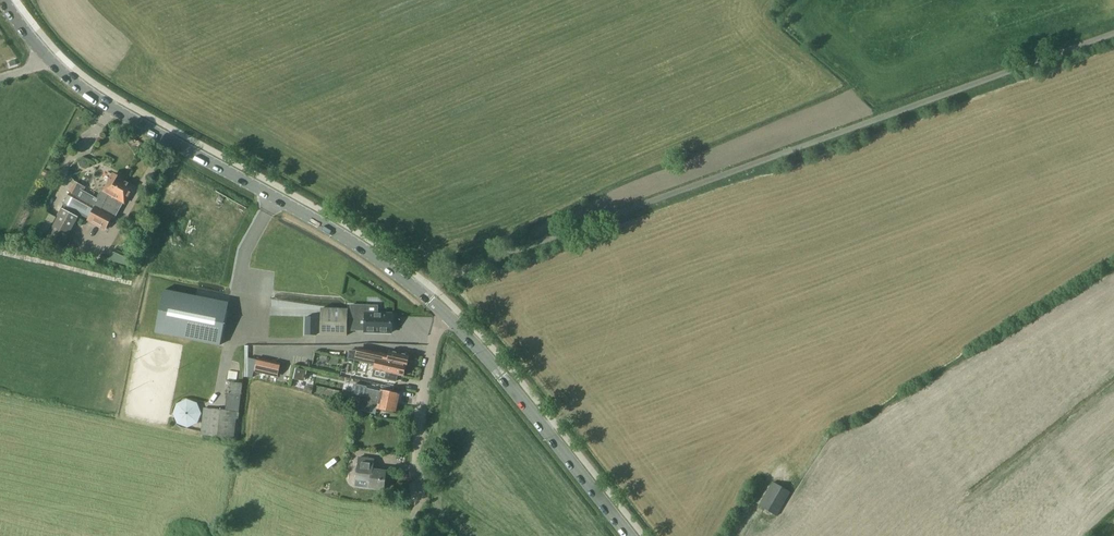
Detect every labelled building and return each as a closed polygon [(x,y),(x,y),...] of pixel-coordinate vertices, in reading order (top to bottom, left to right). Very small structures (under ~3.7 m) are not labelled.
[(83,159),(80,161),(79,164),(82,167),(85,168),(88,166),(88,162),(86,159),(83,159)] [(95,206),(101,210),(105,202),(108,196),(112,198),(123,179),(113,174),(95,206)] [(129,194),(134,186),(123,180),(123,179),(112,198),(108,196),(105,202),(101,210),(95,206),(89,219),(105,228),(112,216),(110,215),(114,207),(118,210),(124,199),(126,200),(129,193),(129,194)] [(89,219),(95,206),(70,192),(63,205),(89,219)] [(63,209),(46,242),(47,242),(45,245),(53,249),(54,246),(61,250),(78,217),(63,209)] [(113,251),(109,259),(127,265),(127,264),(130,265),(131,259),(113,251)] [(220,346),(228,302),(164,290),(156,333),(220,346)] [(365,331),(365,332),(392,333),(392,314),(366,313),(366,306),(351,305),(350,330),(365,331)] [(350,350),(348,358),(363,361),(361,366),(375,369),(376,364),(377,359),(406,366),(407,366),(409,355),(390,351),(389,354),(358,348),(357,350),(350,350)] [(280,364),(259,358),(255,370),(276,376),(280,364)] [(396,379),(397,374),(403,376),(404,374),(405,374),(406,368),(405,368),(406,366),(377,359),(376,364),(375,369),(373,374),(396,379)] [(308,370),(297,368),(295,378),(306,380),(308,370)] [(354,384),(352,394),(361,395),(363,396),(398,403),(400,394),(381,390),(381,391),(367,388),(367,387),(354,384)] [(361,396),(343,392),(341,401),(350,403),(350,400),(359,402),(358,409),(370,412),(371,405),(377,407),(377,408),(396,413),(398,403),(363,396),(361,395),(361,396)] [(218,437),(234,440),(236,419),(239,419),(241,394),(227,393),(225,410),(204,408),(202,434),(218,437)] [(386,471),(373,470),(374,459),(359,457),(356,479),(371,481),(370,488),(384,489),(386,471)] [(791,492),(773,482),(760,506),(777,516),(791,492)]
